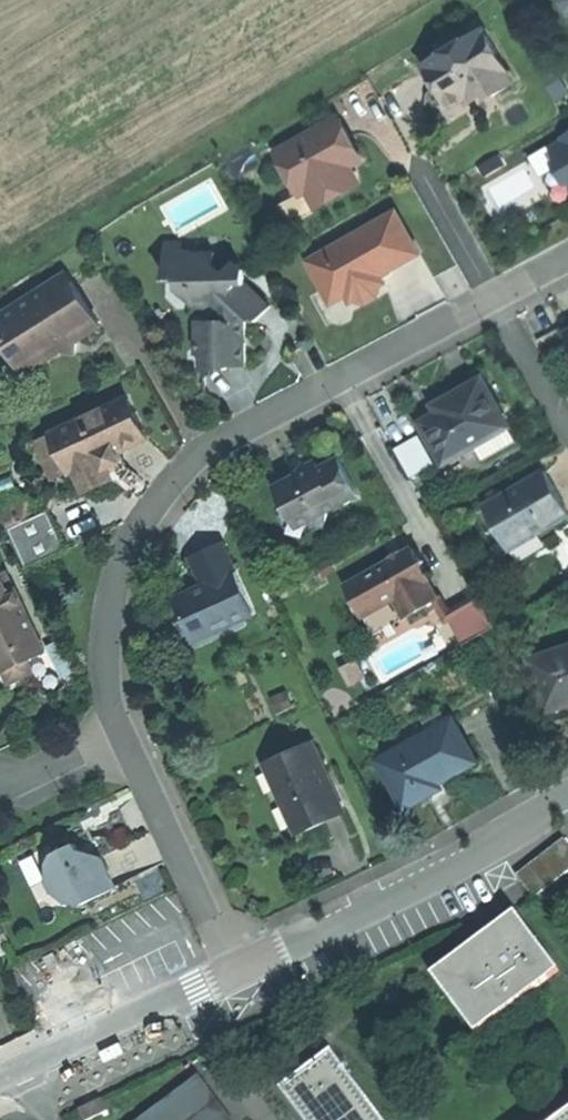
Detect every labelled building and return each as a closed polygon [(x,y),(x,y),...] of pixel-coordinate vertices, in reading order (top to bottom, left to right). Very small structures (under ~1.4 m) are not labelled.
[(558,2),(563,11),(567,13),(567,0),(559,0),(558,2)] [(498,52),(484,27),(424,63),(450,106),(460,100),(469,94),(479,97),(481,87),(488,83),(495,94),(515,82),(497,53),(498,52)] [(554,68),(542,74),(555,97),(567,90),(554,68)] [(360,184),(350,167),(345,157),(357,150),(339,119),(278,153),(302,195),(309,191),(319,208),(360,184)] [(561,137),(563,139),(550,147),(552,151),(567,142),(567,136),(567,133),(561,137)] [(567,178),(567,136),(567,142),(552,151),(560,165),(567,178)] [(530,156),(541,176),(560,165),(552,151),(550,147),(549,145),(530,156)] [(345,157),(350,167),(357,163),(362,160),(357,150),(345,157)] [(504,164),(499,155),(480,166),(486,175),(504,164)] [(527,169),(493,180),(499,201),(534,189),(527,169)] [(378,270),(416,248),(396,212),(309,262),(324,288),(339,279),(348,294),(351,301),(356,298),(381,283),(384,282),(381,275),(378,270)] [(167,253),(183,253),(183,243),(167,244),(167,253)] [(419,254),(416,248),(378,270),(381,275),(419,254)] [(194,252),(183,253),(167,253),(168,282),(182,281),(192,290),(185,295),(198,308),(214,308),(214,321),(200,322),(200,352),(205,353),(205,370),(217,371),(230,371),(229,367),(249,367),(248,320),(259,322),(272,307),(247,283),(246,270),(238,262),(227,272),(217,265),(217,254),(193,254),(194,252)] [(99,327),(66,275),(0,317),(0,322),(10,338),(4,342),(25,374),(61,351),(74,353),(78,340),(89,333),(99,327)] [(339,279),(324,288),(332,303),(348,294),(339,279)] [(378,297),(381,283),(356,298),(368,302),(373,299),(378,297)] [(451,407),(440,413),(423,423),(446,464),(478,446),(486,460),(519,442),(484,379),(463,390),(446,400),(451,407)] [(109,470),(125,463),(119,452),(148,438),(129,399),(54,435),(72,474),(77,472),(88,494),(114,482),(109,470)] [(435,406),(440,413),(451,407),(446,400),(435,406)] [(72,474),(54,435),(39,442),(57,481),(72,474)] [(437,463),(421,436),(398,449),(413,476),(437,463)] [(361,495),(341,459),(322,469),(319,463),(310,468),(307,466),(303,475),(292,480),(279,487),(285,499),(281,506),(286,515),(326,526),(321,517),(361,495)] [(130,474),(125,463),(109,470),(114,482),(123,477),(130,474)] [(541,533),(567,518),(567,509),(558,492),(546,470),(485,504),(511,550),(541,533)] [(27,498),(0,511),(6,522),(13,519),(16,526),(35,516),(27,498)] [(13,519),(6,522),(28,569),(67,551),(48,510),(35,516),(16,526),(13,519)] [(549,547),(541,533),(511,550),(520,564),(549,547)] [(207,585),(177,599),(195,639),(256,612),(223,541),(193,555),(207,585)] [(396,597),(407,617),(439,599),(428,579),(430,577),(423,564),(414,548),(404,553),(403,554),(404,556),(395,561),(394,559),(392,560),(347,585),(364,615),(396,597)] [(403,554),(404,553),(403,550),(390,557),(392,560),(394,559),(395,561),(404,556),(403,554)] [(2,672),(4,671),(9,682),(32,671),(27,659),(44,651),(14,587),(6,590),(0,576),(0,668),(2,672)] [(463,644),(496,626),(479,594),(446,613),(463,644)] [(375,634),(407,617),(396,597),(364,615),(375,634)] [(531,659),(547,709),(567,702),(567,647),(531,659)] [(450,774),(475,761),(452,720),(381,759),(406,806),(441,787),(438,781),(450,774)] [(323,816),(345,806),(315,742),(269,763),(298,828),(323,816)] [(566,840),(518,874),(535,897),(567,874),(567,843),(566,840)] [(80,857),(76,848),(74,844),(63,849),(53,853),(47,864),(46,879),(52,892),(66,901),(83,903),(114,888),(98,856),(92,855),(89,861),(80,857)] [(90,852),(76,848),(80,857),(89,861),(92,855),(90,852)] [(33,886),(46,879),(34,855),(21,861),(33,886)] [(561,973),(518,915),(476,946),(436,976),(479,1033),(561,973)] [(333,1051),(283,1087),(307,1119),(384,1119),(333,1051)] [(201,1074),(139,1119),(151,1119),(152,1119),(235,1119),(201,1074)] [(103,1099),(80,1110),(85,1119),(89,1119),(108,1111),(103,1099)]
